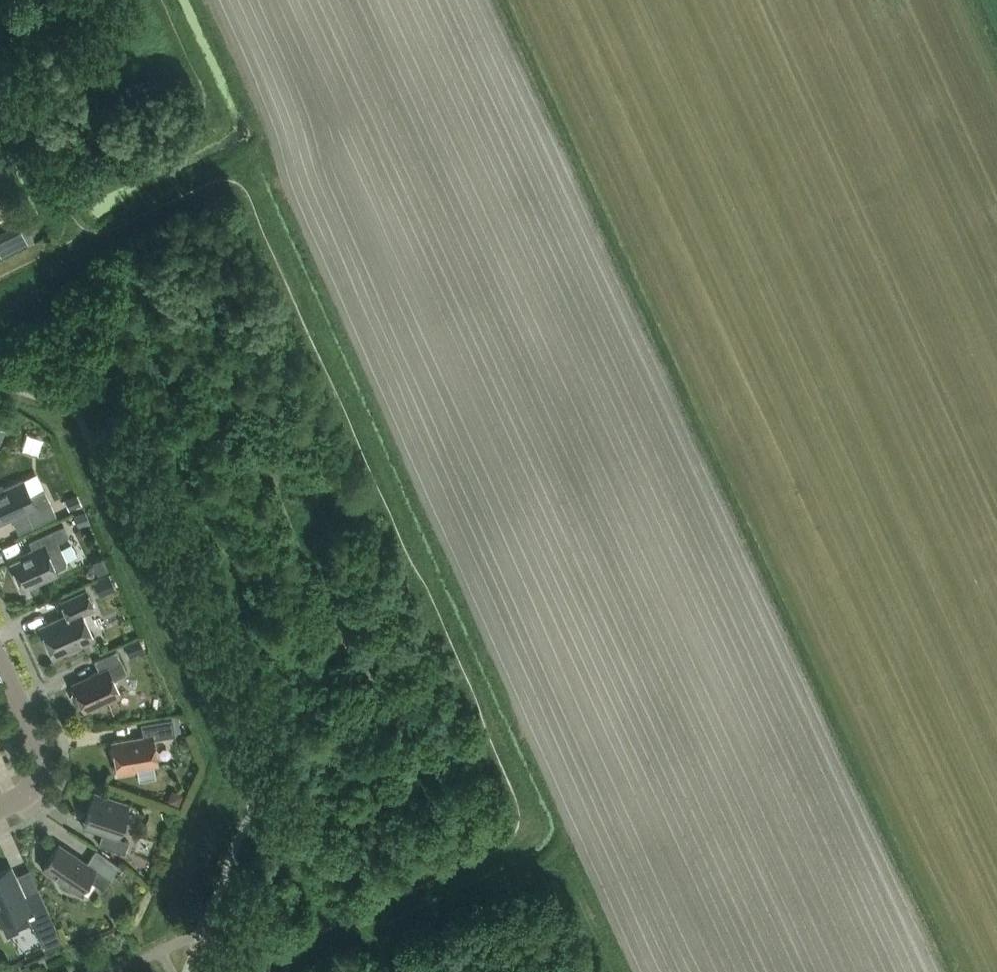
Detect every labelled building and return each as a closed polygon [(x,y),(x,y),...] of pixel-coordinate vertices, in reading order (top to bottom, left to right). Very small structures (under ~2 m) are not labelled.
[(20,228),(6,236),(14,251),(28,243),(27,242),(20,228)] [(31,526),(56,515),(44,489),(30,495),(23,479),(0,490),(0,523),(24,512),(31,526)] [(69,510),(81,505),(77,494),(64,500),(69,510)] [(78,528),(89,523),(84,511),(73,516),(78,528)] [(21,587),(56,570),(65,566),(66,560),(58,541),(69,536),(63,525),(29,541),(34,552),(10,562),(21,587)] [(109,575),(94,582),(101,596),(115,589),(109,575)] [(54,657),(94,639),(82,614),(95,608),(86,590),(61,601),(66,614),(39,626),(54,657)] [(129,656),(143,650),(138,639),(124,645),(129,656)] [(100,702),(119,693),(113,679),(127,673),(117,650),(94,660),(100,673),(73,685),(75,690),(73,691),(71,696),(75,703),(79,704),(81,704),(84,709),(87,708),(91,709),(98,705),(100,702)] [(112,741),(118,776),(136,772),(135,768),(157,764),(153,738),(175,735),(172,718),(141,724),(144,736),(112,741)] [(171,789),(167,801),(178,806),(183,794),(171,789)] [(103,833),(99,844),(125,853),(129,841),(117,837),(129,803),(94,792),(83,826),(103,833)] [(59,843),(42,868),(78,893),(95,868),(110,878),(119,865),(96,849),(87,862),(59,843)] [(38,937),(56,929),(38,889),(24,895),(11,867),(0,872),(0,923),(27,911),(32,923),(38,937)] [(27,911),(0,923),(6,937),(19,931),(18,929),(32,923),(27,911)]
